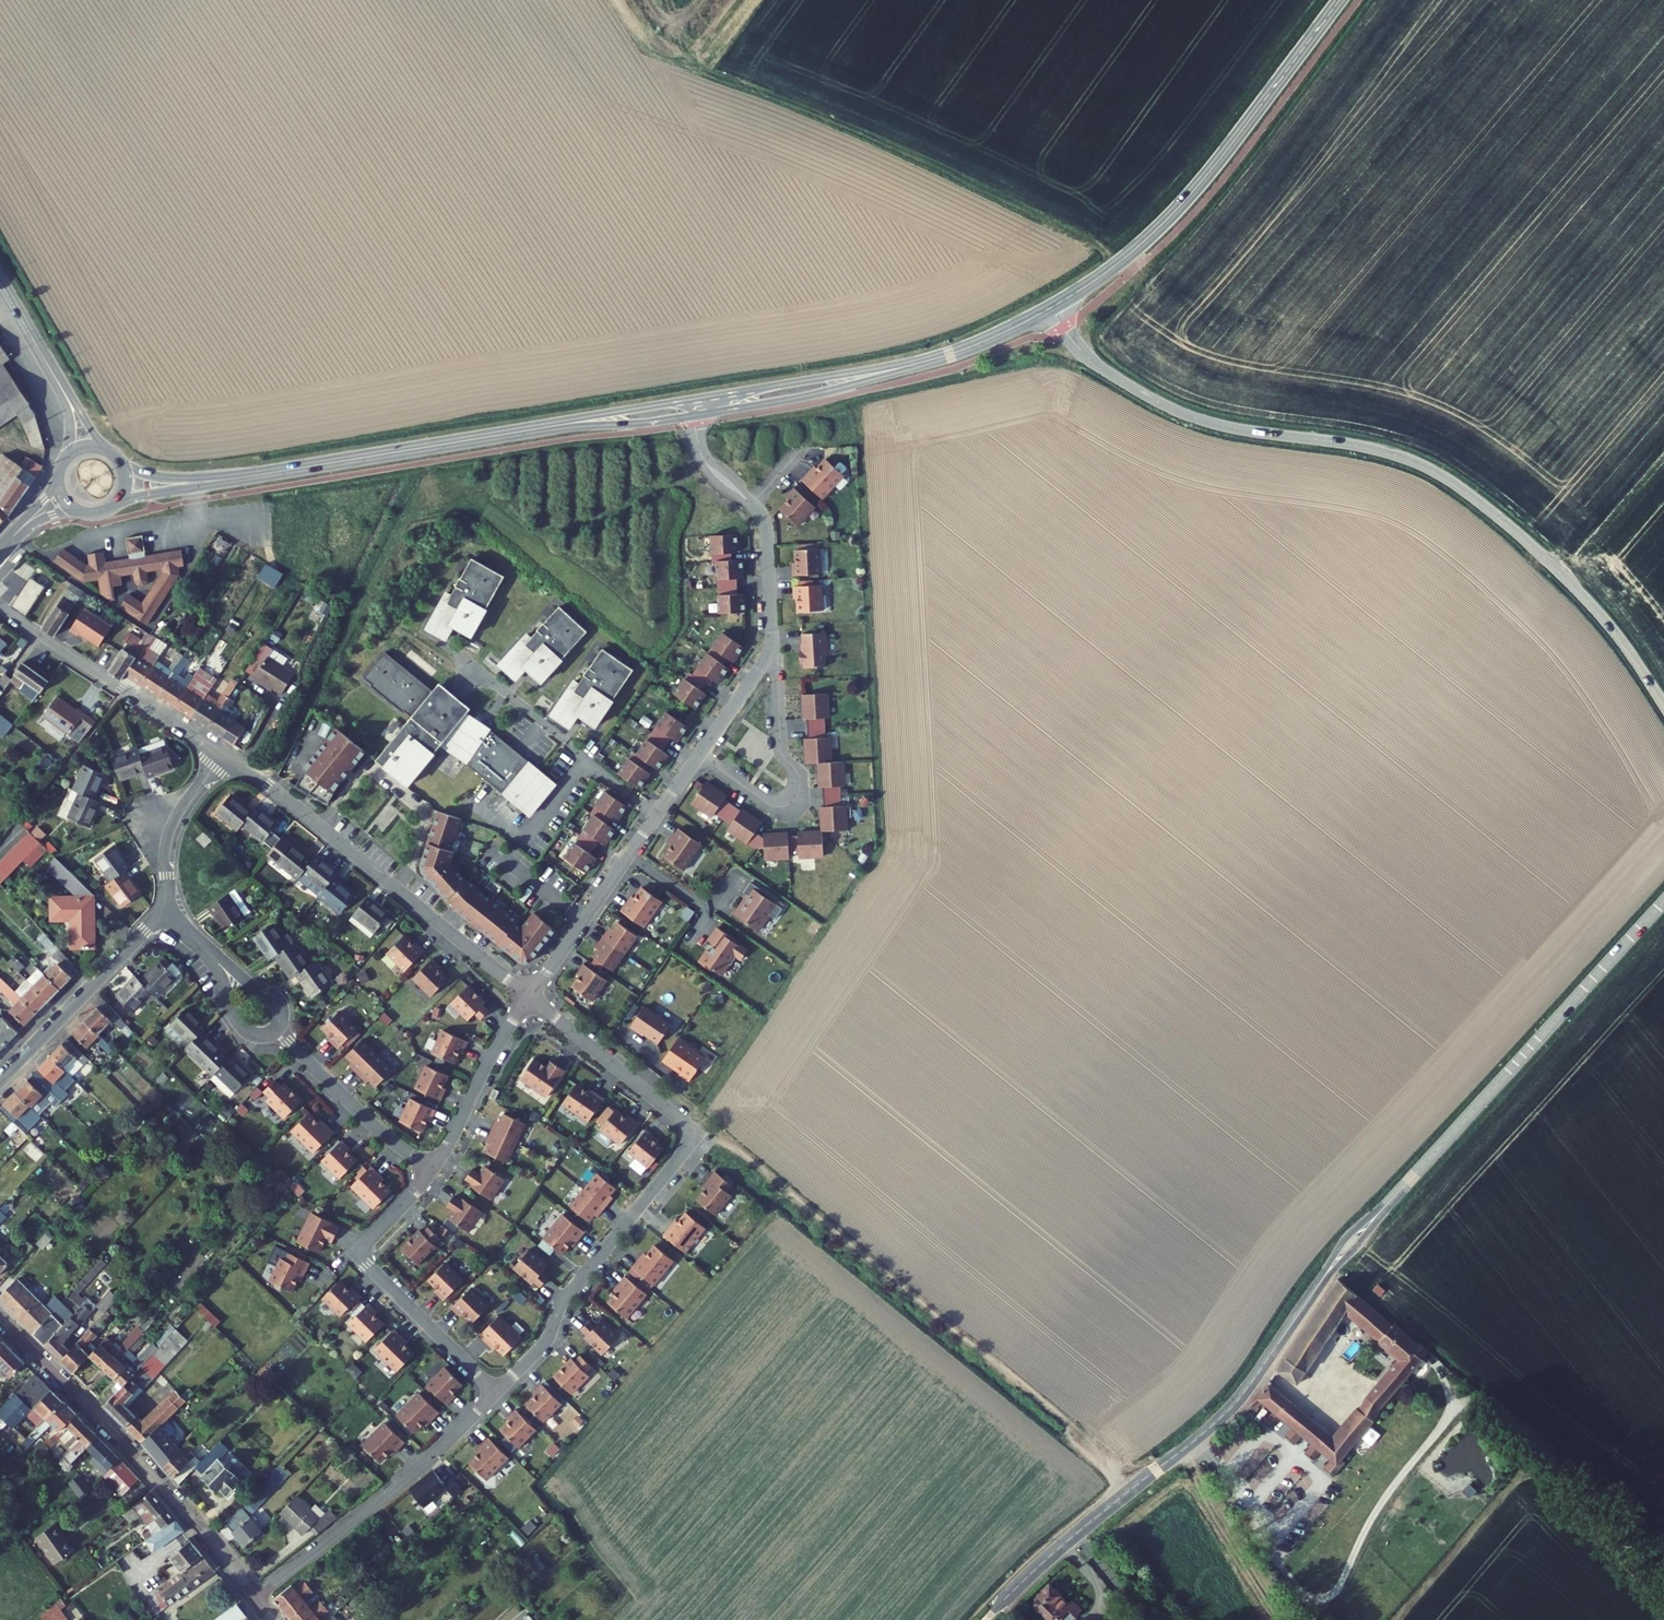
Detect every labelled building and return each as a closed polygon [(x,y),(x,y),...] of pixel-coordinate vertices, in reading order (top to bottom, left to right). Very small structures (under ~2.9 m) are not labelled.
[(9,361),(0,346),(0,366),(9,361)] [(16,414),(30,436),(45,434),(3,367),(0,369),(0,424),(16,414)] [(799,466),(789,477),(810,496),(831,473),(813,456),(804,466),(802,469),(799,466)] [(9,472),(21,480),(29,469),(14,458),(6,469),(0,464),(0,483),(9,472)] [(21,480),(9,472),(0,483),(0,508),(21,480)] [(802,504),(781,485),(775,492),(778,494),(776,497),(767,507),(785,523),(802,504)] [(725,544),(725,532),(699,533),(700,559),(704,559),(708,611),(733,610),(733,598),(731,598),(731,591),(726,592),(726,584),(725,576),(730,576),(730,569),(731,569),(730,558),(720,558),(720,552),(725,551),(724,544),(725,544)] [(82,582),(85,582),(98,580),(100,594),(108,599),(114,598),(112,587),(122,586),(120,577),(133,575),(135,584),(139,588),(144,587),(147,583),(145,573),(162,570),(162,573),(154,585),(142,604),(128,595),(119,608),(145,626),(178,577),(177,568),(183,567),(181,552),(145,558),(144,554),(145,554),(143,538),(125,540),(127,557),(131,556),(132,560),(105,564),(103,552),(88,555),(90,566),(83,567),(76,563),(78,561),(60,551),(52,564),(82,582)] [(780,565),(781,574),(809,573),(808,547),(784,549),(784,562),(784,565),(780,565)] [(454,628),(472,638),(506,578),(474,560),(462,579),(461,579),(457,587),(458,588),(453,597),(448,594),(427,630),(447,641),(454,628)] [(810,584),(782,585),(782,594),(786,594),(786,597),(787,610),(811,609),(810,584)] [(71,585),(40,629),(52,637),(84,592),(71,585)] [(526,669),(541,683),(588,632),(561,607),(545,623),(544,623),(538,630),(539,630),(532,638),(528,634),(500,665),(516,680),(526,669)] [(111,628),(84,610),(69,630),(77,635),(78,632),(98,646),(111,628)] [(665,691),(686,706),(692,696),(691,695),(695,690),(691,687),(695,681),(699,683),(703,677),(707,680),(711,674),(712,675),(719,665),(714,662),(718,656),(722,658),(726,653),(727,654),(733,644),(712,629),(683,672),(679,670),(665,691)] [(154,631),(148,639),(151,641),(154,637),(157,633),(154,631)] [(815,631),(792,633),(793,651),(789,651),(789,662),(797,662),(797,667),(814,666),(813,655),(816,655),(815,631)] [(122,682),(128,674),(151,641),(148,639),(139,633),(110,673),(122,682)] [(143,685),(160,660),(161,660),(167,650),(156,642),(158,639),(154,637),(151,641),(128,674),(143,685)] [(578,716),(595,727),(634,670),(604,649),(591,668),(590,668),(585,676),(580,685),(575,681),(552,716),(570,728),(578,716)] [(295,675),(260,650),(246,671),(255,677),(253,680),(267,690),(269,688),(281,696),(295,675)] [(412,719),(376,762),(394,777),(407,788),(443,744),(470,763),(467,766),(529,817),(555,785),(490,732),(489,733),(449,706),(388,655),(366,681),(374,688),(373,689),(403,714),(405,713),(412,719)] [(28,681),(41,691),(50,680),(24,660),(0,689),(2,691),(1,692),(6,696),(17,682),(23,687),(28,681)] [(160,660),(143,685),(159,696),(177,671),(173,669),(167,676),(157,669),(162,662),(160,660)] [(177,708),(194,683),(191,681),(185,688),(175,681),(180,674),(177,671),(159,696),(177,708)] [(177,708),(193,720),(210,694),(208,692),(202,700),(191,693),(197,685),(194,683),(177,708)] [(209,731),(232,697),(227,693),(221,702),(223,703),(218,711),(208,704),(214,696),(210,694),(193,720),(209,731)] [(810,806),(812,831),(837,830),(835,805),(831,805),(830,785),(834,785),(833,761),(821,761),(820,737),(815,737),(814,718),(819,717),(818,693),(793,694),(794,718),(797,718),(797,728),(798,738),(795,738),(796,763),(809,762),(810,787),(812,786),(814,806),(810,806)] [(75,710),(57,696),(41,716),(77,744),(95,723),(76,709),(75,710)] [(232,697),(209,731),(225,742),(238,725),(225,716),(230,708),(233,710),(239,702),(232,697)] [(609,771),(631,786),(637,776),(636,775),(640,770),(636,767),(640,761),(649,767),(655,757),(654,757),(658,751),(654,748),(663,735),(667,738),(671,733),(672,733),(678,724),(657,709),(627,752),(624,750),(609,771)] [(3,730),(8,724),(0,718),(0,728),(3,730)] [(354,768),(365,755),(337,731),(303,772),(304,772),(296,786),(328,805),(332,795),(333,795),(345,779),(344,778),(353,767),(354,768)] [(165,740),(145,746),(148,753),(167,746),(165,740)] [(175,769),(167,746),(148,753),(145,746),(138,749),(146,771),(148,778),(175,769)] [(138,749),(113,758),(120,780),(146,771),(138,749)] [(83,767),(73,792),(80,795),(95,802),(106,776),(83,767)] [(716,796),(696,782),(682,802),(702,816),(705,813),(721,824),(718,828),(746,848),(747,847),(754,846),(754,859),(779,857),(779,853),(788,852),(788,857),(813,855),(812,831),(787,832),(787,835),(778,835),(778,833),(753,834),(753,836),(746,831),(752,822),(732,808),(731,809),(714,798),(716,796)] [(611,814),(618,804),(597,789),(582,811),(585,813),(555,856),(577,871),(583,861),(582,861),(586,855),(582,852),(586,846),(591,839),(595,842),(599,836),(600,837),(607,828),(598,822),(602,816),(606,819),(610,813),(611,814)] [(95,802),(80,795),(69,821),(90,831),(102,804),(95,802)] [(241,826),(250,814),(229,796),(215,814),(236,831),(241,826)] [(277,826),(256,808),(250,814),(241,826),(262,843),(277,826)] [(471,917),(524,966),(532,964),(557,931),(536,914),(524,930),(518,926),(520,924),(472,880),(470,882),(454,859),(458,848),(454,847),(464,815),(442,808),(425,861),(426,868),(456,901),(458,904),(471,917)] [(37,827),(31,833),(39,842),(45,836),(37,827)] [(692,844),(668,828),(660,840),(663,842),(661,845),(654,856),(674,870),(692,844)] [(0,862),(0,884),(41,844),(30,833),(0,862)] [(204,833),(197,840),(205,849),(213,842),(204,833)] [(301,876),(311,864),(280,840),(266,858),(297,882),(301,876)] [(124,875),(131,870),(114,848),(96,861),(113,884),(124,875)] [(54,858),(46,867),(73,893),(73,902),(52,902),(53,923),(74,923),(74,947),(93,946),(92,911),(86,906),(92,899),(94,897),(54,858)] [(324,893),(334,882),(338,876),(316,859),(311,864),(301,876),(324,893)] [(141,898),(124,875),(113,884),(107,888),(124,910),(141,898)] [(301,876),(297,882),(319,899),(324,893),(301,876)] [(342,917),(356,899),(334,882),(324,893),(319,899),(342,917)] [(737,902),(728,914),(729,914),(728,916),(748,931),(756,919),(758,921),(762,914),(769,918),(776,908),(765,901),(767,898),(744,882),(737,893),(743,897),(739,903),(737,902)] [(615,903),(607,916),(631,931),(648,905),(627,892),(620,903),(618,906),(615,903)] [(238,893),(210,909),(224,934),(244,922),(244,921),(251,916),(238,893)] [(389,918),(368,899),(353,917),(375,935),(389,918)] [(253,937),(268,962),(275,957),(294,946),(287,936),(281,939),(272,926),(253,937)] [(609,957),(620,939),(600,926),(595,934),(593,937),(589,935),(585,942),(609,957)] [(700,951),(692,964),(702,971),(703,969),(714,976),(721,965),(723,966),(730,957),(734,960),(740,952),(728,944),(730,942),(710,929),(701,942),(707,946),(702,953),(700,951)] [(403,974),(423,954),(417,947),(414,950),(412,947),(403,938),(385,956),(403,974)] [(609,957),(585,942),(580,949),(584,951),(582,954),(577,962),(597,975),(609,957)] [(294,946),(275,957),(290,981),(297,977),(308,970),(295,946),(294,946)] [(60,991),(78,972),(58,951),(51,958),(58,965),(49,974),(46,972),(43,974),(45,975),(60,991)] [(439,965),(433,959),(413,979),(431,997),(448,980),(439,971),(436,968),(439,965)] [(160,961),(140,981),(151,992),(156,997),(180,973),(180,970),(172,962),(167,968),(160,961)] [(308,970),(297,977),(312,1001),(331,989),(316,965),(308,970)] [(593,986),(570,971),(565,979),(568,981),(566,983),(559,995),(579,1008),(593,986)] [(33,987),(49,1002),(60,991),(45,975),(33,987)] [(140,981),(135,976),(115,996),(131,1012),(151,992),(140,981)] [(484,1005),(486,1003),(468,986),(451,1003),(469,1020),(476,1013),(482,1019),(489,1011),(484,1005)] [(23,1000),(37,1014),(49,1002),(33,987),(22,999),(23,1000)] [(82,1020),(95,1033),(107,1022),(108,1024),(110,1021),(118,1029),(125,1023),(102,998),(82,1020)] [(26,1026),(37,1014),(23,1000),(12,1012),(26,1026)] [(332,1042),(338,1048),(358,1028),(340,1010),(323,1027),(332,1036),(335,1039),(332,1042)] [(202,1034),(206,1030),(187,1011),(172,1026),(185,1040),(180,1045),(185,1050),(202,1034)] [(633,1012),(618,1032),(630,1040),(632,1040),(646,1049),(659,1031),(633,1012)] [(95,1033),(82,1020),(70,1032),(84,1047),(93,1037),(96,1040),(94,1042),(103,1051),(108,1046),(95,1033)] [(7,1046),(17,1035),(3,1022),(0,1025),(0,1039),(7,1046)] [(466,1050),(469,1042),(444,1030),(433,1054),(455,1064),(461,1052),(462,1049),(466,1050)] [(202,1034),(185,1050),(212,1078),(216,1074),(228,1062),(202,1034)] [(89,1058),(69,1038),(52,1055),(66,1068),(77,1057),(84,1063),(89,1058)] [(379,1054),(363,1039),(346,1056),(353,1062),(355,1065),(353,1067),(359,1074),(379,1054)] [(694,1064),(666,1044),(650,1067),(662,1076),(663,1074),(668,1078),(667,1081),(676,1088),(694,1064)] [(242,1049),(233,1058),(239,1064),(247,1055),(242,1049)] [(379,1054),(359,1074),(365,1080),(367,1077),(370,1079),(377,1086),(394,1068),(379,1054)] [(34,1073),(49,1089),(68,1070),(66,1068),(52,1055),(34,1073)] [(537,1094),(555,1068),(543,1060),(539,1066),(536,1063),(524,1055),(510,1075),(537,1094)] [(239,1064),(233,1058),(228,1062),(216,1074),(235,1094),(252,1078),(239,1064)] [(416,1089),(441,1101),(445,1093),(441,1091),(443,1088),(448,1076),(426,1066),(416,1089)] [(34,1073),(17,1091),(32,1106),(49,1089),(34,1073)] [(274,1114),(292,1097),(279,1084),(276,1087),(271,1082),(265,1076),(253,1088),(259,1094),(256,1096),(274,1114)] [(578,1119),(594,1095),(582,1087),(580,1090),(577,1088),(566,1080),(552,1101),(578,1119)] [(17,1091),(0,1107),(12,1118),(17,1113),(20,1116),(28,1107),(30,1110),(34,1107),(32,1106),(17,1091)] [(423,1115),(426,1107),(401,1095),(390,1118),(412,1128),(418,1116),(419,1113),(423,1115)] [(610,1141),(628,1120),(621,1114),(619,1117),(616,1115),(606,1106),(590,1125),(610,1141)] [(304,1149),(324,1129),(313,1118),(311,1121),(308,1118),(299,1109),(281,1127),(304,1149)] [(507,1140),(515,1121),(493,1110),(489,1119),(488,1122),(484,1120),(481,1128),(507,1140)] [(643,1132),(636,1127),(618,1148),(638,1165),(653,1146),(643,1137),(641,1135),(643,1132)] [(507,1140),(481,1128),(477,1135),(481,1137),(479,1140),(475,1149),(497,1159),(507,1140)] [(338,1142),(332,1136),(312,1156),(330,1174),(347,1157),(338,1148),(335,1145),(338,1142)] [(30,1143),(23,1150),(36,1162),(43,1154),(30,1143)] [(372,1173),(361,1162),(341,1182),(363,1205),(381,1187),(371,1178),(369,1175),(372,1173)] [(462,1166),(456,1175),(463,1179),(461,1183),(481,1196),(495,1176),(475,1162),(469,1171),(462,1166)] [(573,1186),(595,1204),(600,1197),(597,1195),(599,1192),(606,1185),(587,1169),(573,1186)] [(705,1194),(697,1204),(716,1219),(732,1200),(727,1196),(732,1189),(715,1175),(705,1188),(708,1191),(705,1194)] [(573,1186),(560,1202),(578,1218),(584,1211),(587,1208),(590,1210),(595,1204),(573,1186)] [(450,1197),(443,1193),(437,1202),(444,1207),(438,1215),(458,1229),(472,1209),(452,1195),(450,1197)] [(287,1238),(309,1248),(315,1236),(309,1233),(310,1229),(317,1216),(301,1208),(287,1238)] [(565,1241),(575,1229),(553,1211),(533,1236),(551,1251),(560,1241),(562,1238),(565,1241)] [(673,1227),(664,1239),(686,1257),(706,1232),(687,1217),(678,1227),(676,1229),(673,1227)] [(429,1235),(417,1223),(412,1228),(406,1234),(404,1231),(391,1244),(408,1261),(426,1243),(424,1241),(429,1235)] [(525,1277),(531,1283),(538,1275),(533,1269),(540,1262),(522,1245),(505,1262),(523,1280),(525,1277)] [(11,1260),(16,1266),(27,1254),(22,1249),(11,1260)] [(292,1274),(299,1259),(279,1249),(276,1257),(270,1254),(259,1277),(281,1288),(287,1276),(288,1273),(292,1274)] [(641,1260),(632,1271),(654,1289),(674,1264),(655,1249),(647,1259),(644,1262),(641,1260)] [(9,1263),(0,1254),(0,1272),(9,1263)] [(426,1290),(433,1296),(452,1276),(434,1259),(417,1276),(426,1285),(429,1287),(426,1290)] [(46,1289),(24,1268),(0,1293),(0,1297),(20,1317),(46,1289)] [(330,1311),(350,1291),(344,1285),(341,1288),(338,1285),(329,1276),(312,1293),(330,1311)] [(1400,1392),(1397,1390),(1426,1357),(1417,1350),(1423,1343),(1398,1321),(1397,1323),(1343,1279),(1275,1368),(1296,1384),(1305,1372),(1320,1383),(1361,1324),(1399,1361),(1363,1400),(1357,1410),(1354,1408),(1331,1435),(1348,1449),(1370,1423),(1382,1407),(1386,1411),(1394,1401),(1390,1397),(1394,1393),(1397,1396),(1400,1392)] [(647,1298),(625,1280),(616,1291),(619,1294),(616,1296),(608,1307),(627,1322),(647,1298)] [(460,1284),(440,1304),(447,1310),(449,1308),(452,1310),(461,1319),(478,1302),(460,1284)] [(72,1285),(70,1287),(66,1291),(73,1298),(79,1291),(72,1285)] [(44,1342),(71,1311),(68,1307),(61,1301),(64,1298),(60,1295),(58,1297),(55,1294),(53,1295),(46,1289),(20,1317),(44,1342)] [(79,1303),(71,1311),(44,1342),(60,1359),(72,1346),(66,1341),(93,1310),(82,1299),(79,1303)] [(79,1303),(75,1299),(68,1307),(71,1311),(79,1303)] [(364,1305),(358,1299),(338,1319),(356,1337),(373,1320),(364,1310),(361,1308),(364,1305)] [(91,1354),(98,1346),(92,1340),(114,1316),(107,1309),(72,1346),(60,1359),(74,1373),(91,1354)] [(488,1312),(468,1332),(479,1342),(481,1339),(484,1342),(493,1351),(510,1334),(488,1312)] [(126,1316),(98,1346),(91,1354),(108,1371),(115,1364),(112,1361),(116,1357),(118,1359),(126,1351),(115,1341),(132,1321),(126,1316)] [(587,1338),(585,1341),(602,1358),(620,1340),(602,1323),(595,1330),(589,1325),(582,1332),(587,1338)] [(115,1364),(108,1371),(115,1380),(122,1387),(140,1367),(176,1329),(172,1325),(156,1343),(152,1340),(134,1360),(126,1351),(118,1359),(116,1357),(112,1361),(115,1364)] [(394,1335),(383,1325),(363,1345),(386,1367),(403,1349),(394,1340),(391,1338),(394,1335)] [(0,1345),(0,1382),(19,1364),(0,1345)] [(592,1371),(580,1359),(574,1365),(569,1370),(566,1367),(554,1380),(571,1397),(589,1379),(586,1377),(592,1371)] [(416,1381),(436,1401),(442,1395),(439,1392),(442,1389),(451,1380),(434,1363),(416,1381)] [(14,1402),(36,1381),(19,1364),(0,1382),(0,1416),(14,1402)] [(119,1390),(105,1405),(124,1428),(136,1417),(127,1407),(153,1380),(140,1367),(122,1387),(119,1390)] [(115,1380),(113,1382),(119,1390),(122,1387),(115,1380)] [(1258,1391),(1246,1402),(1254,1409),(1261,1401),(1270,1409),(1264,1417),(1268,1421),(1287,1398),(1266,1380),(1258,1391)] [(16,1414),(21,1420),(48,1394),(36,1381),(14,1402),(20,1410),(16,1414)] [(113,1382),(97,1397),(105,1405),(119,1390),(113,1382)] [(561,1407),(541,1387),(535,1393),(538,1396),(535,1398),(526,1408),(543,1425),(561,1407)] [(139,1444),(157,1427),(192,1393),(186,1388),(177,1396),(174,1392),(142,1424),(131,1435),(139,1444)] [(418,1419),(428,1409),(408,1389),(386,1411),(403,1428),(412,1419),(415,1416),(418,1419)] [(48,1394),(21,1420),(17,1424),(23,1430),(37,1416),(45,1425),(62,1409),(48,1394)] [(1287,1398),(1268,1421),(1272,1425),(1279,1417),(1290,1426),(1283,1434),(1288,1437),(1308,1415),(1287,1398)] [(84,1431),(62,1409),(45,1425),(29,1437),(33,1443),(45,1434),(56,1445),(46,1454),(52,1461),(72,1442),(84,1431)] [(536,1432),(516,1413),(509,1419),(512,1422),(509,1424),(500,1434),(518,1451),(536,1432)] [(1308,1415),(1288,1437),(1294,1442),(1300,1435),(1310,1443),(1303,1451),(1307,1455),(1327,1431),(1308,1415)] [(131,1435),(142,1424),(136,1417),(124,1428),(131,1435)] [(383,1449),(393,1438),(373,1418),(351,1441),(369,1458),(378,1449),(380,1446),(383,1449)] [(166,1436),(157,1427),(139,1444),(149,1456),(185,1421),(183,1419),(166,1436)] [(185,1421),(149,1456),(160,1468),(178,1450),(171,1442),(188,1425),(185,1421)] [(102,1452),(84,1431),(72,1442),(78,1448),(71,1454),(83,1467),(102,1452)] [(1331,1435),(1327,1431),(1307,1455),(1313,1459),(1319,1451),(1330,1459),(1323,1467),(1329,1472),(1348,1449),(1331,1435)] [(194,1441),(190,1437),(178,1450),(160,1468),(176,1486),(190,1471),(192,1468),(182,1458),(193,1447),(191,1445),(194,1441)] [(192,1468),(190,1471),(201,1481),(201,1485),(204,1488),(209,1487),(216,1494),(218,1491),(227,1500),(241,1484),(215,1460),(225,1448),(218,1441),(192,1468)] [(508,1460),(488,1441),(477,1451),(480,1454),(478,1456),(469,1466),(486,1483),(508,1460)] [(83,1467),(93,1479),(112,1463),(105,1455),(102,1452),(83,1467)] [(120,1473),(112,1463),(93,1479),(101,1489),(120,1473)] [(254,1493),(226,1524),(246,1547),(265,1531),(250,1516),(290,1474),(280,1465),(259,1488),(254,1493)] [(325,1475),(336,1487),(345,1478),(334,1466),(325,1475)] [(69,1484),(66,1480),(58,1470),(49,1477),(60,1492),(69,1484)] [(68,1480),(78,1495),(89,1487),(79,1473),(68,1480)] [(251,1481),(246,1486),(254,1493),(259,1488),(251,1481)] [(158,1515),(135,1487),(117,1501),(130,1517),(138,1510),(147,1522),(158,1515)] [(296,1496),(282,1511),(305,1534),(313,1526),(320,1532),(335,1519),(327,1512),(319,1519),(296,1496)] [(129,1552),(167,1525),(158,1515),(147,1522),(119,1539),(129,1552)] [(36,1516),(18,1530),(38,1555),(55,1542),(36,1516)] [(129,1591),(146,1578),(187,1548),(175,1534),(149,1555),(153,1561),(147,1565),(145,1563),(141,1566),(145,1573),(126,1587),(129,1591)] [(187,1548),(146,1578),(153,1589),(147,1593),(152,1599),(200,1563),(187,1548)] [(537,1555),(527,1562),(535,1574),(545,1567),(537,1555)] [(273,1600),(281,1610),(317,1580),(315,1578),(306,1585),(304,1583),(294,1591),(291,1586),(273,1600)] [(289,1619),(306,1604),(303,1601),(313,1592),(311,1590),(319,1583),(317,1580),(281,1610),(289,1619)] [(1048,1588),(1033,1601),(1032,1608),(1042,1619),(1054,1619),(1066,1610),(1048,1588)] [(290,1619),(307,1619),(332,1598),(329,1595),(321,1602),(319,1601),(310,1609),(306,1604),(289,1619),(290,1619)] [(348,1597),(323,1619),(367,1619),(348,1597)] [(59,1619),(65,1619),(68,1618),(63,1609),(67,1607),(62,1598),(38,1610),(44,1619),(58,1619),(59,1619)] [(319,1619),(328,1611),(327,1609),(335,1602),(332,1598),(307,1619),(320,1619),(319,1619)] [(232,1609),(224,1599),(196,1619),(217,1619),(232,1609)] [(217,1619),(242,1619),(232,1609),(217,1619)]
